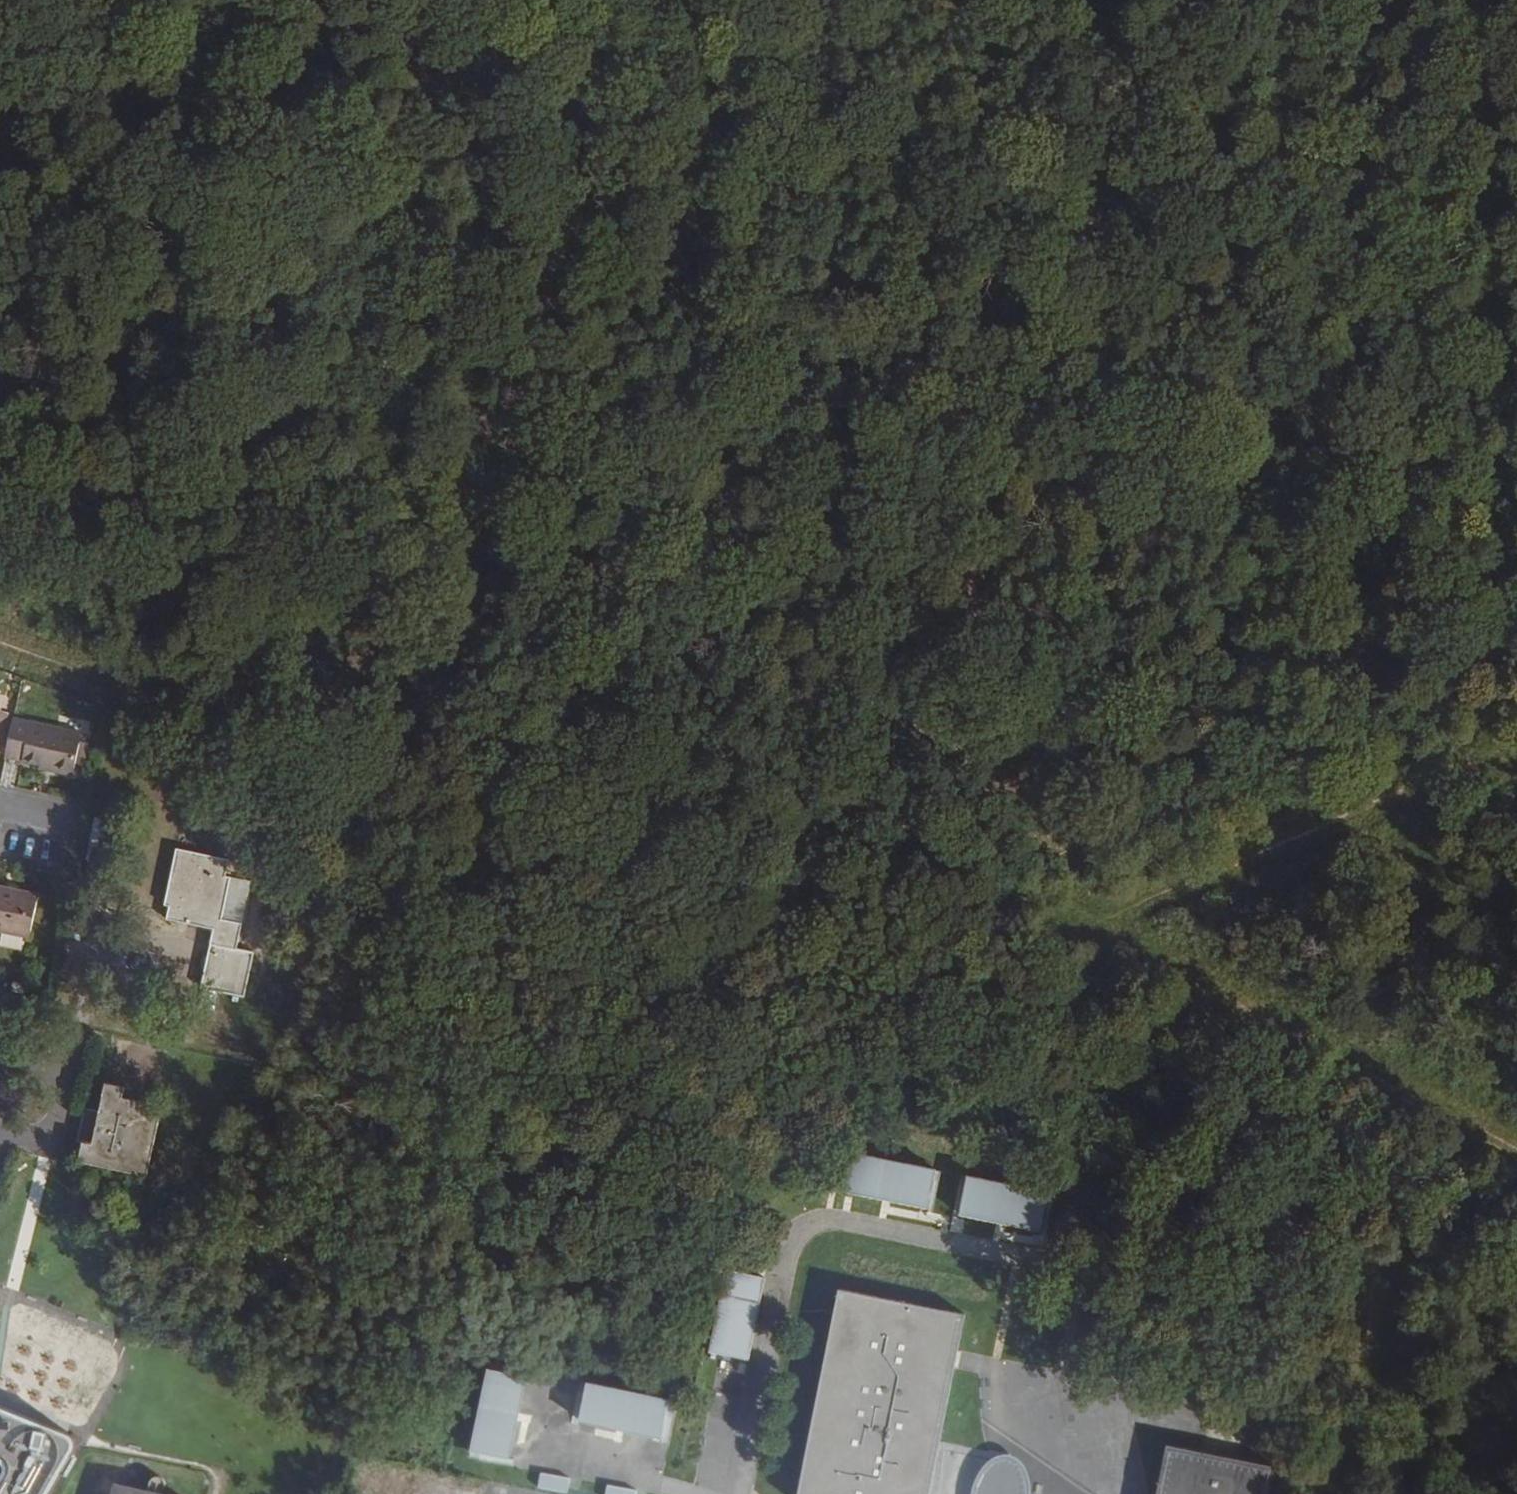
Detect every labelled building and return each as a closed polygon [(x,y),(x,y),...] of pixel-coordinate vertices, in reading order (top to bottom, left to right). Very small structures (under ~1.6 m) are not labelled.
[(74,733),(6,718),(0,746),(0,757),(45,765),(44,770),(67,775),(74,733)] [(219,872),(224,854),(168,842),(155,904),(162,905),(159,918),(207,926),(195,986),(222,991),(246,877),(219,872)] [(2,892),(0,891),(0,931),(24,936),(32,891),(3,886),(2,892)] [(98,1083),(94,1106),(80,1105),(70,1163),(142,1176),(155,1102),(116,1096),(119,1086),(98,1083)] [(930,1207),(938,1168),(856,1152),(848,1190),(930,1207)] [(1044,1229),(1051,1191),(970,1175),(962,1213),(1044,1229)] [(764,1278),(726,1270),(710,1353),(748,1360),(764,1278)] [(798,1493),(931,1493),(956,1362),(966,1313),(838,1289),(798,1493)] [(509,1457),(527,1375),(487,1367),(470,1449),(509,1457)] [(662,1437),(671,1398),(587,1381),(579,1420),(662,1437)] [(69,1456),(73,1448),(74,1445),(74,1443),(74,1440),(72,1438),(70,1437),(64,1435),(28,1420),(0,1409),(0,1456),(3,1457),(5,1460),(7,1463),(8,1464),(8,1466),(8,1468),(7,1470),(0,1482),(0,1493),(46,1493),(69,1456)] [(1167,1443),(1156,1493),(1267,1493),(1273,1464),(1228,1455),(1192,1448),(1167,1443)] [(1024,1491),(1023,1488),(1022,1483),(1020,1479),(1017,1475),(1015,1472),(1011,1469),(1008,1468),(1001,1468),(996,1470),(993,1473),(989,1477),(984,1483),(982,1488),(980,1493),(1024,1493),(1024,1491)] [(570,1477),(541,1471),(538,1485),(567,1491),(570,1477)] [(607,1484),(605,1493),(636,1493),(637,1490),(607,1484)]
